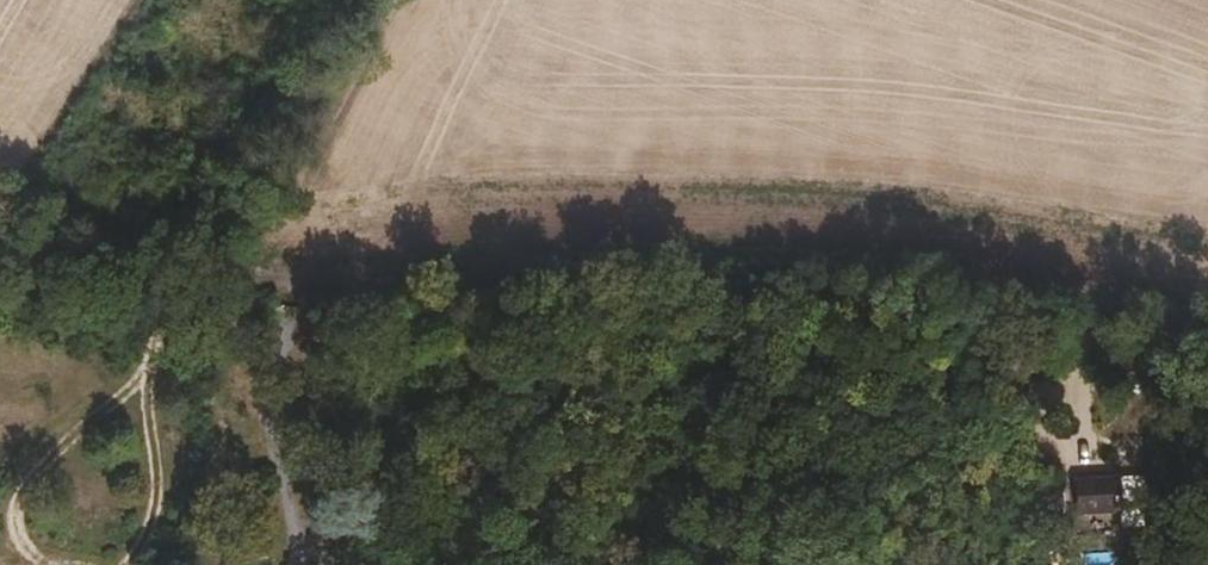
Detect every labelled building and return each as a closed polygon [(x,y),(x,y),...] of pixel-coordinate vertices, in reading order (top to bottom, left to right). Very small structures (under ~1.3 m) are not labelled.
[(1118,495),(1117,465),(1073,468),(1075,498),(1118,495)]
